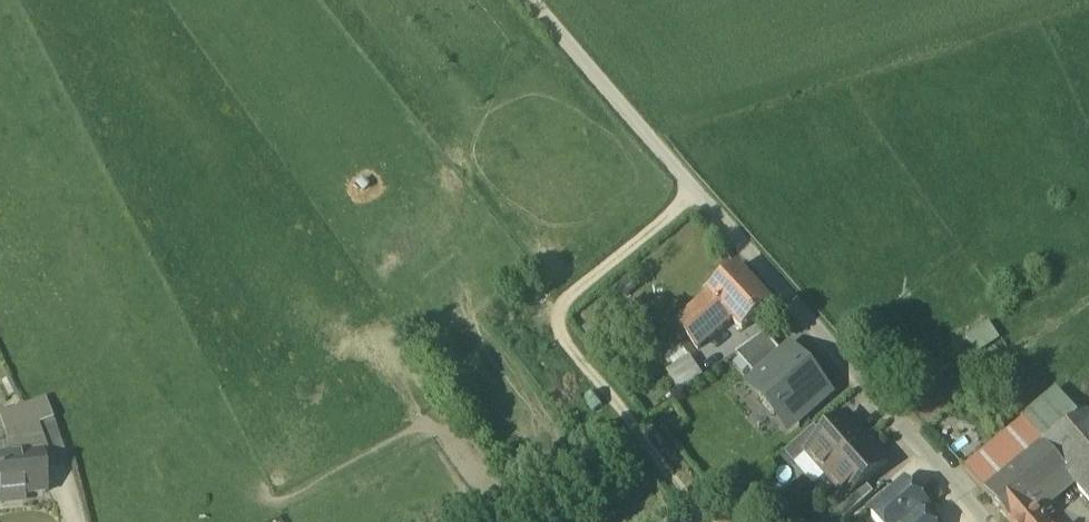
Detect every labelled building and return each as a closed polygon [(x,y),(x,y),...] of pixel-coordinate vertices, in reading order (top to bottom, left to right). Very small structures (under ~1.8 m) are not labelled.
[(732,321),(743,332),(770,307),(735,270),(708,296),(732,321)] [(679,323),(699,349),(732,321),(708,296),(679,323)] [(975,351),(1000,340),(991,321),(966,332),(975,351)] [(736,355),(757,379),(783,356),(765,335),(736,355)] [(778,414),(790,428),(828,394),(816,380),(818,379),(804,363),(802,364),(790,350),(783,356),(757,379),(752,384),(764,398),(760,401),(774,417),(778,414)] [(660,374),(675,397),(702,378),(686,356),(660,374)] [(1020,423),(1040,446),(1079,414),(1059,391),(1047,401),(1020,423)] [(48,456),(64,454),(45,399),(0,415),(0,421),(6,437),(37,426),(48,456)] [(1079,414),(1040,446),(1062,473),(1088,504),(1088,419),(1083,412),(1079,414)] [(807,453),(827,475),(868,440),(847,416),(823,437),(807,452),(807,453)] [(983,492),(1040,446),(1020,423),(964,470),(983,492)] [(784,454),(794,465),(807,453),(807,452),(823,437),(814,427),(784,454)] [(888,463),(868,440),(827,475),(847,498),(848,499),(864,484),(888,463)] [(983,492),(1007,520),(1026,504),(1062,473),(1040,446),(983,492)] [(2,505),(2,497),(1,495),(23,492),(23,495),(45,492),(41,454),(0,458),(0,505),(2,505)] [(878,521),(909,521),(920,512),(927,507),(906,483),(871,514),(878,521)] [(833,510),(843,521),(873,494),(864,484),(848,499),(847,498),(833,510)] [(1026,504),(1007,520),(1008,521),(1042,521),(1026,504)] [(920,512),(909,521),(928,521),(920,512)]
